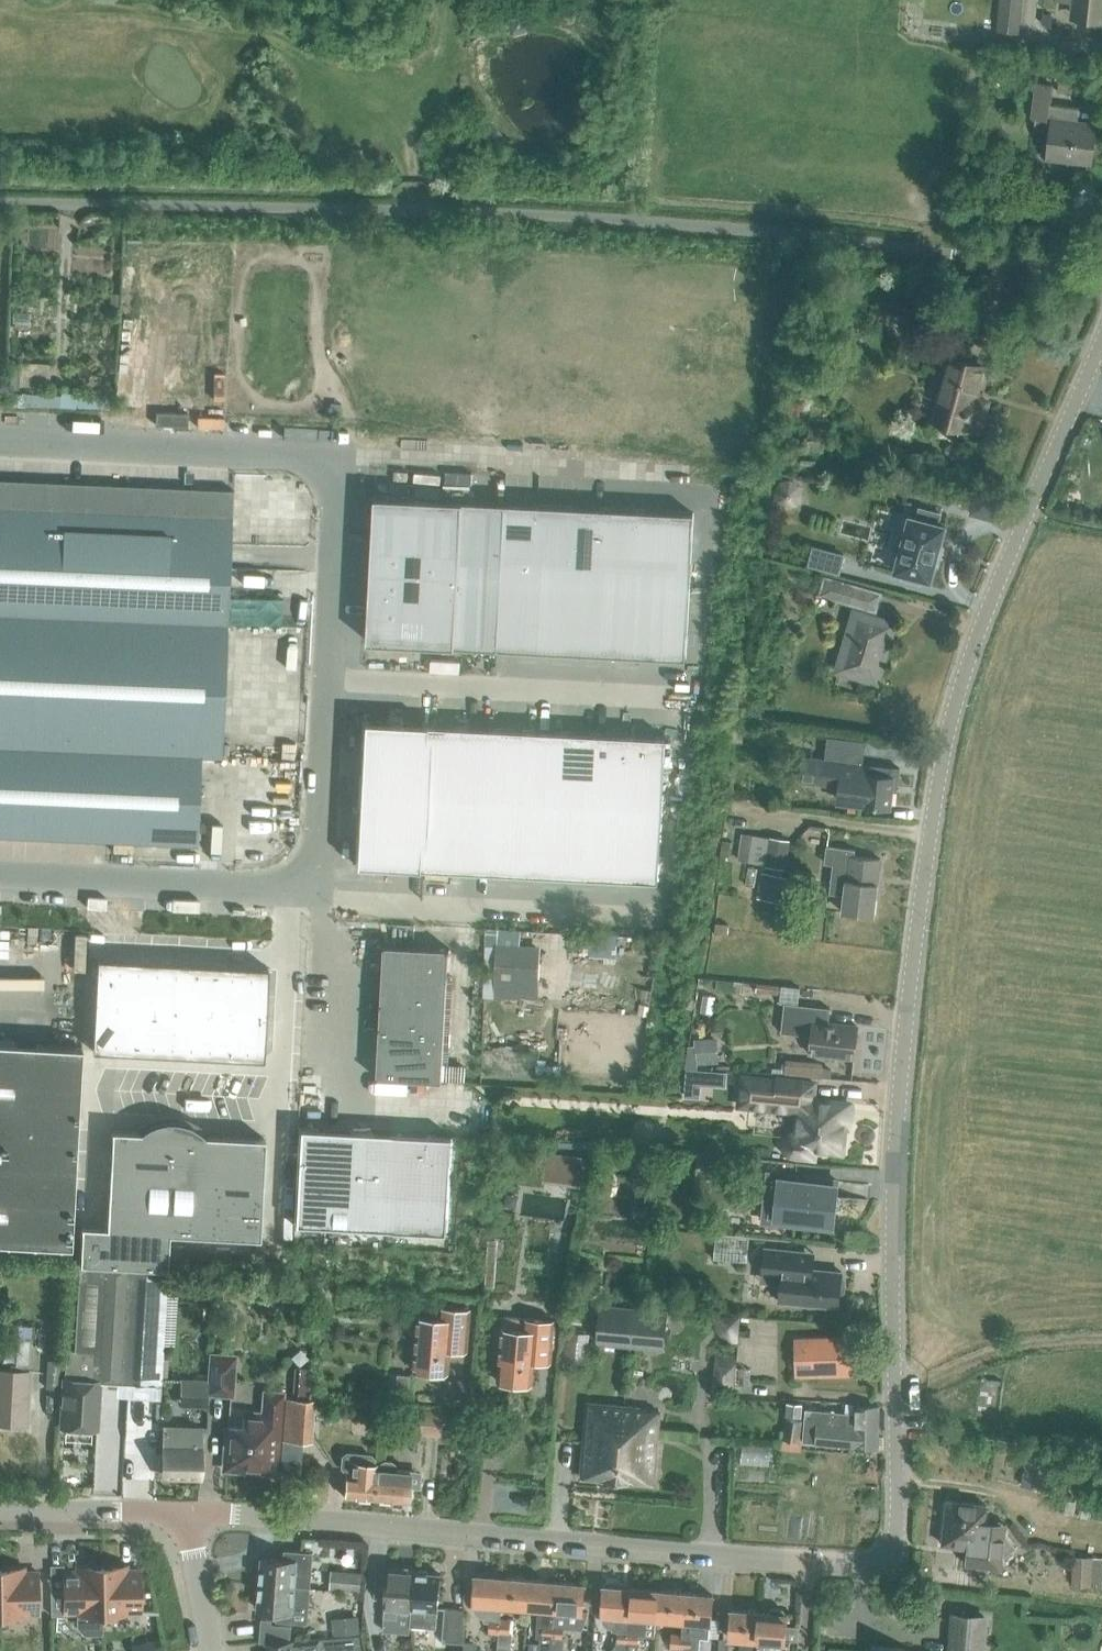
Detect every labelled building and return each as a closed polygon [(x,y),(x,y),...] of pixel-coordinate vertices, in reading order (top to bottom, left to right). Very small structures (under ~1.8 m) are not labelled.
[(1000,32),(1024,34),(1027,0),(1003,0),(1000,32)] [(1077,17),(1101,20),(1101,0),(1056,0),(1056,1),(1078,3),(1077,17)] [(1063,76),(1061,92),(1080,95),(1082,79),(1063,76)] [(1035,118),(1042,119),(1041,124),(1045,129),(1054,132),(1058,132),(1055,159),(1093,164),(1097,124),(1082,122),(1084,108),(1053,104),(1056,83),(1057,82),(1040,80),(1035,118)] [(491,143),(501,135),(492,124),(482,133),(491,143)] [(950,357),(932,419),(978,432),(987,401),(975,397),(983,367),(950,357)] [(778,500),(787,505),(797,502),(802,494),(800,483),(790,477),(780,481),(775,490),(778,500)] [(56,838),(112,840),(196,844),(200,756),(221,757),(232,501),(233,490),(59,482),(0,480),(0,835),(56,838)] [(371,544),(460,549),(463,500),(374,496),(371,544)] [(505,502),(463,500),(460,549),(458,574),(501,577),(505,502)] [(539,504),(505,502),(501,577),(535,578),(539,504)] [(535,578),(568,580),(572,506),(539,504),(535,578)] [(605,508),(572,506),(568,580),(602,582),(605,508)] [(940,513),(919,507),(917,517),(909,515),(904,534),(899,533),(894,551),(899,552),(894,571),(903,573),(902,578),(920,583),(921,578),(931,580),(936,561),(938,562),(942,545),(940,544),(945,525),(937,523),(940,513)] [(605,508),(602,582),(635,584),(639,509),(605,508)] [(689,587),(693,512),(639,509),(635,584),(689,587)] [(371,544),(369,594),(457,599),(458,574),(460,549),(371,544)] [(813,547),(809,564),(839,572),(843,555),(813,547)] [(498,649),(501,577),(458,574),(457,599),(454,647),(498,649)] [(568,580),(535,578),(501,577),(498,649),(598,654),(602,582),(568,580)] [(874,609),(879,594),(826,579),(822,593),(874,609)] [(598,654),(631,656),(635,584),(602,582),(598,654)] [(689,587),(635,584),(631,656),(685,659),(689,587)] [(457,599),(369,594),(366,642),(454,647),(457,599)] [(838,670),(877,681),(894,623),(855,612),(838,670)] [(424,795),(428,724),(362,721),(362,722),(361,746),(359,786),(359,792),(392,793),(424,795)] [(424,795),(420,869),(486,872),(490,799),(494,728),(428,724),(424,795)] [(494,728),(490,799),(663,808),(667,737),(494,728)] [(828,737),(825,760),(803,758),(800,780),(851,787),(850,802),(888,807),(891,788),(897,788),(900,768),(862,763),(864,742),(828,737)] [(392,793),(359,792),(358,811),(356,840),(355,865),(388,867),(392,793)] [(420,869),(424,795),(392,793),(388,867),(420,869)] [(663,808),(490,799),(486,872),(659,881),(663,808)] [(789,840),(741,832),(737,859),(784,867),(789,840)] [(722,840),(719,859),(726,860),(726,856),(729,856),(731,841),(722,840)] [(874,916),(881,859),(855,856),(856,850),(828,847),(826,863),(834,864),(830,893),(845,895),(843,912),(874,916)] [(779,902),(783,876),(762,872),(757,898),(779,902)] [(580,934),(579,953),(589,954),(589,956),(616,957),(617,936),(580,934)] [(415,978),(417,947),(384,945),(382,976),(415,978)] [(494,994),(538,996),(540,947),(496,945),(494,994)] [(447,980),(448,949),(417,947),(415,978),(447,980)] [(97,959),(92,1051),(263,1060),(268,968),(97,959)] [(447,980),(415,978),(382,976),(381,1002),(446,1005),(447,980)] [(444,1031),(446,1005),(381,1002),(380,1027),(444,1031)] [(811,1036),(809,1052),(854,1057),(857,1026),(828,1023),(829,1008),(783,1003),(780,1033),(811,1036)] [(648,1006),(639,1004),(638,1014),(647,1015),(648,1006)] [(444,1031),(380,1027),(377,1077),(442,1081),(444,1031)] [(694,1042),(697,1063),(718,1062),(717,1037),(693,1038),(694,1042)] [(71,1247),(81,1047),(0,1043),(0,1243),(71,1247)] [(686,1067),(684,1095),(699,1096),(700,1083),(701,1068),(686,1067)] [(743,1077),(740,1104),(793,1110),(798,1110),(798,1111),(795,1134),(790,1135),(786,1138),(785,1144),(785,1149),(789,1153),(794,1155),(813,1157),(814,1149),(841,1152),(842,1147),(844,1143),(845,1139),(843,1135),(845,1120),(836,1119),(838,1102),(817,1100),(819,1083),(778,1079),(778,1080),(743,1077)] [(66,1349),(64,1378),(99,1381),(118,1382),(126,1397),(160,1399),(160,1387),(161,1383),(160,1383),(168,1233),(259,1238),(265,1140),(206,1136),(202,1132),(198,1129),(194,1126),(185,1121),(180,1120),(174,1120),(169,1120),(164,1120),(154,1123),(149,1126),(145,1129),(141,1132),(113,1130),(107,1230),(82,1228),(74,1350),(66,1349)] [(372,1132),(320,1130),(299,1129),(299,1142),(294,1223),(294,1224),(313,1225),(447,1232),(447,1231),(452,1137),(372,1132)] [(775,1222),(832,1228),(837,1180),(780,1174),(775,1222)] [(813,1305),(813,1304),(838,1307),(839,1293),(843,1291),(845,1279),(841,1276),(842,1272),(812,1269),(813,1252),(765,1247),(763,1273),(782,1275),(779,1302),(813,1305)] [(597,1342),(630,1345),(634,1308),(601,1305),(597,1342)] [(413,1370),(448,1372),(451,1340),(468,1341),(470,1309),(441,1307),(440,1318),(418,1317),(413,1370)] [(666,1311),(634,1308),(630,1345),(663,1348),(666,1311)] [(742,1317),(716,1315),(715,1323),(723,1337),(729,1341),(740,1343),(742,1317)] [(502,1328),(497,1381),(532,1384),(534,1364),(529,1363),(530,1351),(552,1353),(554,1321),(524,1318),(502,1317),(502,1328)] [(858,1374),(857,1336),(795,1338),(796,1358),(813,1357),(814,1376),(858,1374)] [(15,1364),(29,1365),(30,1339),(17,1338),(15,1364)] [(567,1349),(566,1360),(586,1362),(587,1351),(567,1349)] [(208,1392),(229,1394),(230,1394),(233,1357),(211,1355),(208,1392)] [(60,1360),(49,1359),(47,1387),(58,1388),(60,1360)] [(288,1395),(281,1394),(275,1472),(303,1474),(305,1443),(315,1444),(318,1400),(310,1399),(312,1369),(296,1367),(294,1398),(288,1398),(288,1395)] [(25,1424),(28,1371),(0,1370),(0,1423),(25,1424)] [(389,1390),(388,1396),(408,1397),(409,1376),(397,1375),(396,1386),(389,1390)] [(64,1378),(61,1426),(96,1428),(99,1381),(64,1378)] [(179,1406),(206,1407),(207,1379),(180,1379),(179,1406)] [(264,1415),(259,1415),(257,1415),(254,1415),(252,1416),(249,1418),(248,1420),(247,1422),(246,1423),(246,1425),(245,1428),(227,1426),(224,1469),(275,1472),(281,1394),(265,1393),(264,1415)] [(802,1403),(786,1401),(785,1414),(801,1416),(802,1403)] [(581,1477),(617,1480),(624,1406),(588,1402),(581,1477)] [(379,1405),(358,1403),(357,1416),(378,1418),(379,1405)] [(855,1405),(855,1413),(853,1447),(878,1447),(879,1406),(855,1405)] [(624,1406),(617,1480),(653,1484),(660,1412),(639,1410),(640,1407),(624,1406)] [(402,1407),(400,1431),(442,1435),(444,1411),(402,1407)] [(855,1413),(805,1409),(802,1441),(814,1443),(853,1447),(855,1413)] [(783,1438),(798,1441),(802,1420),(786,1417),(783,1438)] [(163,1448),(163,1475),(199,1475),(200,1449),(200,1428),(164,1426),(164,1435),(163,1448)] [(1029,1447),(1022,1484),(1043,1488),(1050,1451),(1029,1447)] [(343,1455),(342,1464),(347,1465),(347,1466),(346,1472),(344,1497),(374,1499),(377,1469),(378,1463),(375,1463),(376,1458),(371,1454),(347,1452),(343,1455)] [(377,1469),(374,1499),(407,1502),(408,1486),(418,1487),(419,1475),(415,1470),(396,1468),(396,1465),(390,1461),(384,1461),(378,1463),(377,1469)] [(1094,1498),(1093,1507),(1101,1508),(1101,1498),(1094,1498)] [(947,1500),(942,1544),(968,1547),(966,1564),(975,1565),(983,1574),(992,1567),(1001,1568),(1002,1558),(1016,1547),(1005,1534),(1006,1524),(988,1522),(989,1514),(985,1514),(986,1504),(947,1500)] [(259,1584),(305,1587),(307,1562),(311,1563),(312,1552),(284,1550),(283,1559),(261,1557),(259,1584)] [(1072,1585),(1101,1586),(1101,1558),(1073,1557),(1072,1585)] [(103,1633),(102,1613),(101,1566),(87,1566),(87,1571),(63,1571),(63,1590),(51,1590),(51,1613),(77,1613),(78,1626),(85,1633),(103,1633)] [(116,1566),(101,1566),(102,1613),(127,1613),(127,1612),(140,1612),(139,1570),(116,1570),(116,1566)] [(0,1568),(0,1615),(25,1615),(25,1614),(38,1614),(37,1571),(13,1572),(13,1568),(0,1568)] [(379,1595),(386,1596),(383,1632),(410,1634),(410,1627),(415,1572),(412,1572),(413,1570),(401,1569),(401,1571),(388,1570),(388,1572),(381,1572),(378,1575),(377,1591),(379,1595)] [(333,1571),(332,1590),(362,1593),(364,1573),(333,1571)] [(410,1627),(411,1627),(437,1629),(441,1575),(415,1572),(410,1627)] [(490,1633),(499,1634),(500,1618),(501,1606),(504,1578),(476,1575),(474,1603),(487,1604),(485,1618),(491,1619),(490,1633)] [(530,1580),(504,1578),(501,1606),(528,1608),(530,1580)] [(542,1650),(551,1650),(557,1582),(530,1580),(528,1608),(540,1609),(539,1624),(543,1625),(542,1650)] [(566,1638),(559,1637),(560,1626),(579,1628),(588,1612),(582,1612),(584,1585),(557,1582),(551,1650),(565,1650),(566,1638)] [(309,1587),(305,1587),(259,1584),(258,1611),(277,1612),(276,1621),(306,1623),(309,1587)] [(633,1588),(606,1586),(603,1615),(604,1615),(603,1619),(604,1622),(607,1626),(610,1628),(614,1628),(614,1633),(620,1633),(619,1642),(615,1650),(628,1650),(633,1588)] [(641,1636),(645,1637),(646,1618),(657,1619),(659,1590),(633,1588),(628,1650),(640,1650),(641,1636)] [(657,1619),(684,1621),(686,1593),(659,1590),(657,1619)] [(695,1645),(699,1645),(700,1636),(710,1637),(713,1595),(686,1593),(684,1621),(682,1634),(681,1648),(681,1650),(695,1650),(695,1645)] [(463,1610),(445,1608),(442,1641),(464,1643),(463,1610)] [(761,1612),(757,1650),(793,1650),(793,1641),(789,1636),(786,1636),(788,1614),(786,1614),(786,1612),(785,1609),(776,1609),(775,1611),(774,1613),(761,1612)] [(761,1612),(733,1610),(731,1638),(740,1639),(740,1650),(757,1650),(761,1612)] [(359,1614),(334,1616),(336,1634),(361,1631),(359,1614)] [(984,1616),(953,1614),(951,1650),(981,1650),(984,1616)] [(290,1639),(291,1625),(272,1624),(272,1619),(261,1618),(260,1642),(290,1639)] [(500,1618),(499,1634),(497,1650),(513,1650),(516,1619),(500,1618)] [(673,1634),(672,1648),(681,1648),(682,1634),(681,1634),(673,1634)] [(361,1650),(360,1636),(277,1642),(279,1650),(344,1650),(361,1650)] [(146,1641),(148,1650),(161,1650),(158,1638),(146,1641)]
